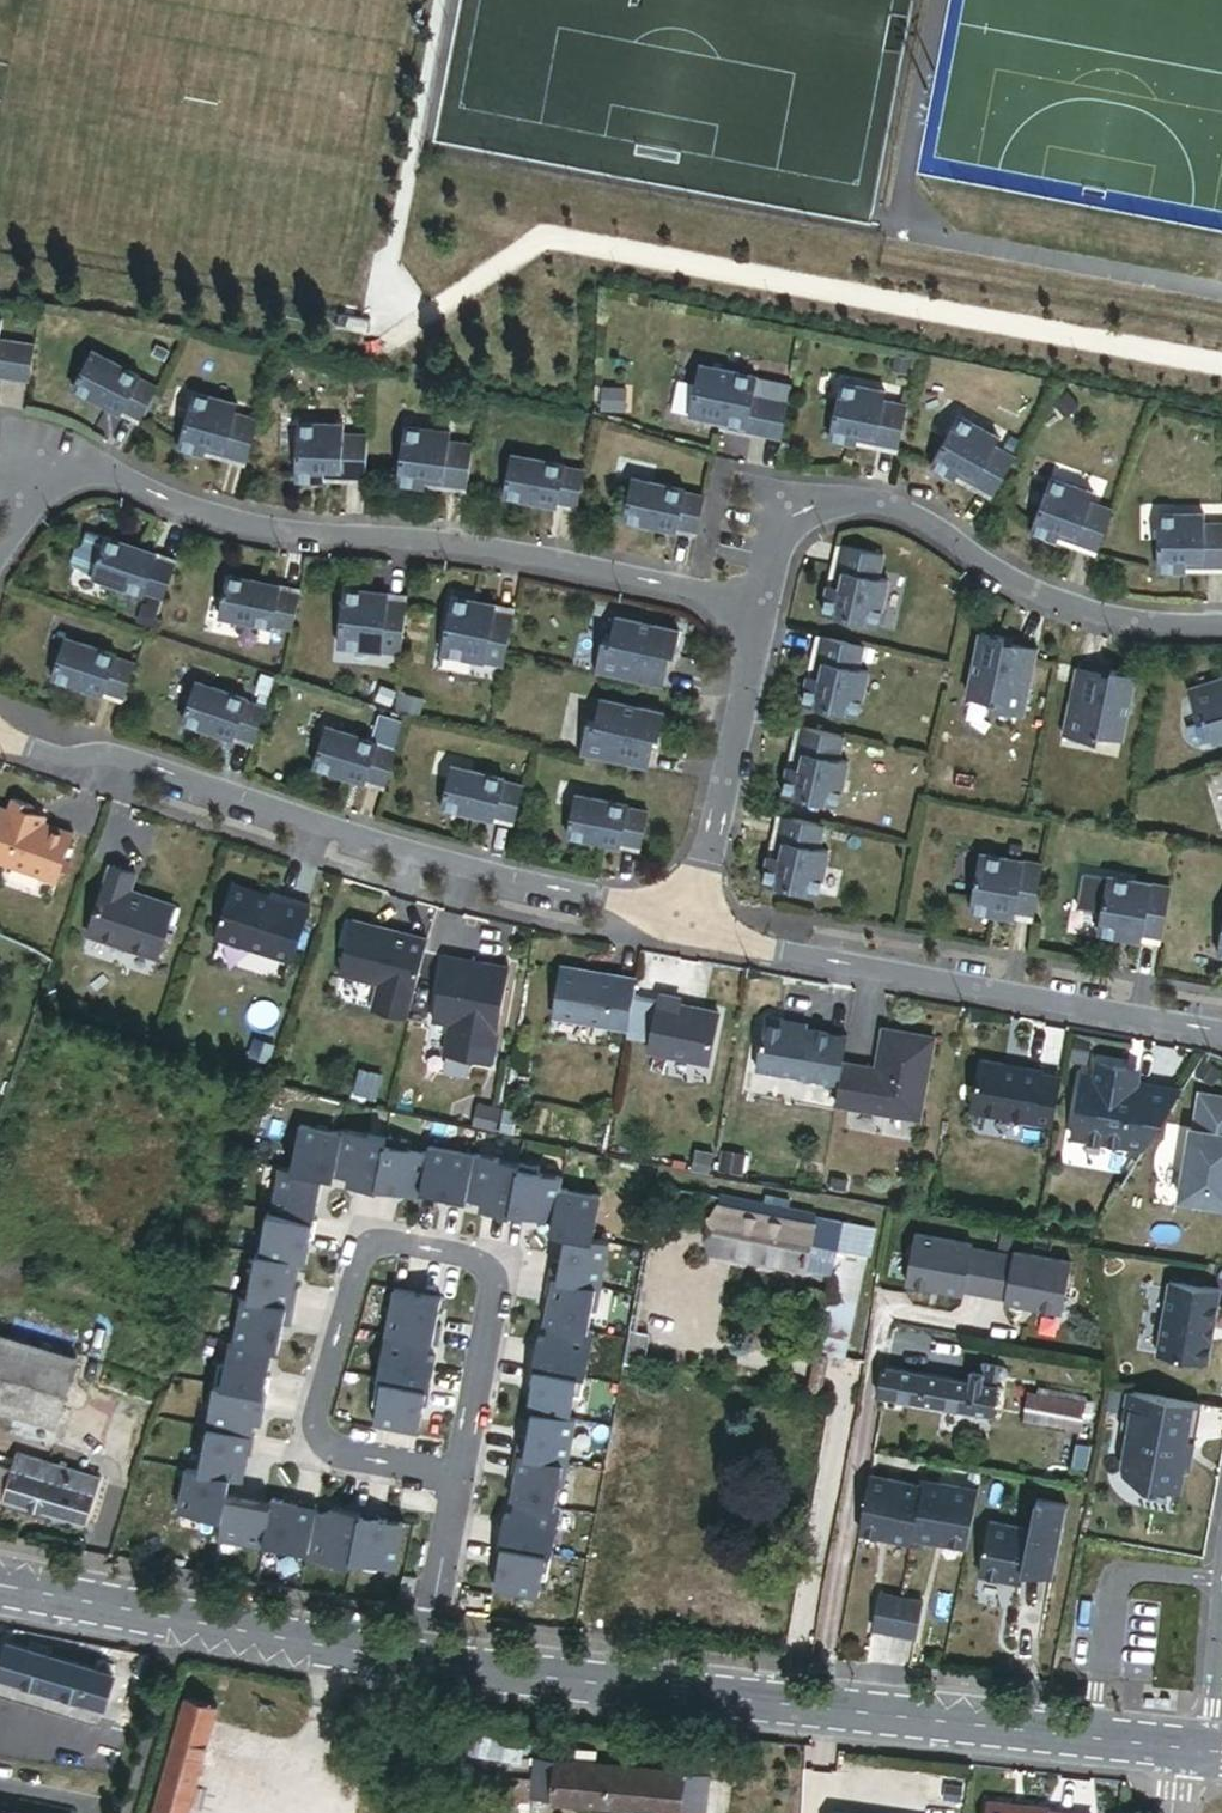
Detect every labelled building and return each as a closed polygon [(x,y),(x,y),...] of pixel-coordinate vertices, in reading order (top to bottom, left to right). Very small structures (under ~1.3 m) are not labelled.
[(34,345),(0,339),(0,376),(29,381),(34,345)] [(139,377),(140,374),(91,349),(72,387),(107,405),(109,402),(141,418),(157,387),(139,377)] [(782,436),(789,401),(754,394),(758,374),(700,362),(690,413),(730,421),(729,425),(782,436)] [(898,449),(907,406),(884,401),(886,391),(841,382),(830,437),(857,443),(857,440),(898,449)] [(247,459),(258,417),(235,411),(238,401),(194,388),(179,444),(206,451),(207,448),(247,459)] [(993,496),(1014,458),(993,446),(998,437),(958,415),(931,465),(955,478),(956,476),(993,496)] [(366,477),(367,433),(343,433),(344,422),(298,421),(296,478),(324,478),(324,476),(366,477)] [(467,488),(472,445),(449,442),(450,431),(405,426),(398,482),(425,486),(426,483),(467,488)] [(577,507),(583,472),(562,468),(563,466),(509,457),(502,498),(541,504),(542,501),(577,507)] [(1099,549),(1114,508),(1091,500),(1095,490),(1052,475),(1033,528),(1058,538),(1059,535),(1099,549)] [(697,531),(705,496),(685,492),(686,489),(632,477),(623,518),(662,526),(662,523),(697,531)] [(1205,524),(1205,514),(1160,514),(1160,570),(1187,570),(1187,567),(1221,568),(1221,524),(1205,524)] [(164,596),(175,562),(141,550),(142,547),(105,535),(92,575),(143,592),(144,589),(164,596)] [(878,624),(888,580),(878,577),(883,554),(841,545),(832,585),(829,585),(823,612),(878,624)] [(293,628),(300,593),(264,586),(265,583),(227,575),(218,616),(272,627),(272,624),(293,628)] [(401,655),(407,603),(368,599),(368,593),(344,590),(338,648),(401,655)] [(506,653),(513,615),(475,608),(476,602),(452,598),(441,654),(503,666),(506,653)] [(668,661),(669,653),(674,654),(680,630),(616,617),(611,639),(603,638),(596,672),(664,687),(669,662),(668,661)] [(1026,715),(1040,647),(1014,641),(1014,643),(1006,641),(1007,636),(983,631),(970,695),(993,700),(991,708),(1026,715)] [(859,715),(869,670),(859,668),(864,645),(822,636),(813,676),(810,676),(804,702),(859,715)] [(123,698),(135,664),(115,658),(116,655),(64,637),(51,677),(88,690),(89,687),(123,698)] [(1124,736),(1137,673),(1113,668),(1112,673),(1104,671),(1105,670),(1079,664),(1065,732),(1100,739),(1101,732),(1124,736)] [(1190,687),(1201,721),(1209,719),(1216,741),(1221,739),(1221,677),(1190,687)] [(254,743),(265,709),(245,702),(246,699),(195,682),(181,721),(219,734),(219,731),(254,743)] [(648,770),(653,744),(652,744),(654,736),(659,737),(664,713),(601,699),(595,722),(588,720),(580,755),(648,770)] [(386,782),(397,748),(377,742),(378,739),(326,723),(314,763),(351,775),(352,772),(386,782)] [(849,761),(839,759),(844,736),(801,726),(792,767),(789,766),(783,793),(839,805),(849,761)] [(516,817),(525,782),(505,777),(505,774),(452,761),(442,802),(481,811),(481,808),(516,817)] [(643,846),(652,811),(632,806),(633,804),(579,791),(570,831),(608,841),(608,838),(643,846)] [(44,823),(31,819),(33,812),(35,807),(15,800),(11,811),(0,808),(0,854),(12,858),(9,865),(59,883),(76,834),(44,823)] [(44,823),(46,817),(33,812),(31,819),(44,823)] [(820,848),(825,825),(783,816),(774,856),(771,856),(765,882),(820,895),(830,851),(820,848)] [(0,854),(0,862),(9,865),(12,858),(0,854)] [(1034,917),(1043,866),(981,855),(971,911),(995,915),(996,910),(1034,917)] [(159,958),(176,908),(130,893),(136,874),(112,867),(108,878),(89,936),(159,958)] [(1162,939),(1171,888),(1109,878),(1099,934),(1123,938),(1124,933),(1162,939)] [(273,955),(291,900),(276,895),(275,898),(273,905),(262,901),(262,899),(262,898),(262,896),(262,895),(261,893),(261,892),(259,891),(258,889),(256,888),(233,881),(215,936),(273,955)] [(273,905),(275,898),(276,895),(256,888),(258,889),(259,891),(261,892),(261,893),(262,895),(262,896),(262,898),(262,899),(262,901),(273,905)] [(410,1011),(428,941),(353,922),(342,964),(383,974),(376,1002),(410,1011)] [(493,1062),(509,968),(444,957),(433,1021),(451,1024),(446,1054),(493,1062)] [(633,999),(637,980),(563,966),(554,1017),(628,1030),(633,999)] [(709,1065),(718,1015),(678,1008),(679,1001),(659,997),(658,1003),(653,1035),(649,1055),(709,1065)] [(658,1003),(633,999),(628,1030),(653,1035),(658,1003)] [(843,1064),(848,1038),(806,1031),(788,1027),(784,1022),(784,1021),(771,1019),(765,1023),(756,1071),(840,1085),(843,1064)] [(807,1026),(784,1022),(788,1027),(806,1031),(807,1026)] [(920,1121),(934,1041),(892,1033),(884,1073),(843,1064),(840,1085),(836,1106),(920,1121)] [(1042,1073),(980,1062),(971,1113),(1052,1127),(1061,1079),(1042,1075),(1042,1073)] [(1143,1149),(1181,1091),(1137,1083),(1125,1081),(1127,1068),(1098,1063),(1095,1076),(1083,1074),(1072,1136),(1143,1149)] [(1137,1083),(1139,1070),(1127,1068),(1125,1081),(1137,1083)] [(1202,1096),(1195,1131),(1193,1131),(1180,1199),(1221,1207),(1221,1099),(1202,1096)] [(497,1126),(501,1104),(481,1100),(477,1122),(497,1126)] [(305,1125),(296,1168),(326,1174),(337,1177),(338,1174),(346,1133),(345,1133),(305,1125)] [(346,1133),(338,1174),(351,1176),(350,1184),(380,1190),(390,1138),(346,1128),(345,1133),(346,1133)] [(412,1142),(390,1138),(380,1190),(397,1193),(398,1190),(424,1195),(425,1191),(432,1153),(410,1149),(412,1142)] [(432,1153),(425,1191),(451,1196),(449,1203),(467,1207),(469,1200),(478,1154),(433,1146),(432,1153)] [(739,1176),(743,1155),(722,1151),(718,1172),(739,1176)] [(713,1175),(716,1156),(699,1153),(695,1172),(713,1175)] [(521,1162),(478,1154),(469,1200),(482,1203),(481,1210),(510,1216),(521,1162)] [(542,1166),(521,1162),(510,1216),(528,1219),(529,1216),(554,1221),(560,1191),(561,1191),(564,1178),(540,1173),(542,1166)] [(284,1165),(275,1209),(318,1217),(326,1174),(296,1168),(284,1165)] [(602,1199),(560,1191),(554,1221),(551,1234),(565,1237),(593,1242),(602,1199)] [(811,1247),(817,1219),(722,1199),(714,1239),(731,1243),(729,1256),(806,1272),(811,1247)] [(272,1208),(263,1252),(303,1260),(309,1261),(314,1235),(317,1235),(320,1217),(318,1217),(275,1209),(272,1208)] [(864,1258),(871,1259),(877,1231),(817,1219),(811,1247),(836,1252),(864,1258)] [(970,1245),(906,1235),(897,1288),(960,1298),(961,1292),(976,1295),(984,1254),(969,1252),(970,1245)] [(593,1242),(565,1237),(561,1263),(553,1261),(550,1279),(602,1289),(611,1245),(593,1242)] [(263,1252),(259,1251),(255,1273),(250,1272),(246,1293),(296,1304),(299,1287),(298,1286),(303,1260),(263,1252)] [(1001,1257),(984,1254),(976,1295),(994,1298),(993,1304),(1056,1315),(1066,1262),(1002,1251),(1001,1257)] [(864,1258),(836,1252),(812,1368),(840,1374),(864,1258)] [(602,1289),(550,1279),(546,1296),(549,1297),(544,1323),(548,1324),(587,1331),(592,1311),(597,1312),(602,1289)] [(1212,1332),(1220,1292),(1169,1283),(1156,1355),(1206,1365),(1210,1344),(1207,1343),(1209,1331),(1212,1332)] [(437,1322),(442,1296),(397,1287),(388,1331),(431,1340),(439,1342),(442,1323),(437,1322)] [(246,1293),(237,1337),(275,1345),(281,1346),(286,1320),(292,1321),(296,1304),(246,1293)] [(587,1331),(548,1324),(545,1338),(538,1336),(532,1365),(585,1376),(593,1332),(587,1331)] [(431,1340),(388,1331),(379,1374),(430,1384),(436,1355),(429,1353),(431,1340)] [(649,1336),(631,1333),(625,1362),(643,1365),(649,1336)] [(0,1335),(0,1410),(55,1427),(77,1358),(0,1335)] [(222,1357),(218,1378),(269,1389),(273,1371),(270,1371),(275,1345),(237,1337),(233,1336),(228,1359),(222,1357)] [(580,1397),(585,1376),(532,1365),(528,1383),(532,1384),(526,1410),(531,1411),(569,1418),(573,1396),(580,1397)] [(883,1366),(878,1396),(991,1416),(997,1385),(985,1383),(987,1372),(972,1370),(970,1381),(883,1366)] [(430,1384),(379,1374),(374,1401),(377,1402),(374,1420),(418,1429),(423,1402),(427,1402),(430,1384)] [(209,1422),(253,1431),(256,1417),(263,1418),(269,1389),(218,1378),(209,1422)] [(1084,1404),(1042,1397),(1043,1389),(1036,1388),(1035,1395),(1030,1394),(1025,1421),(1079,1430),(1084,1404)] [(1192,1445),(1199,1406),(1122,1392),(1119,1404),(1128,1406),(1123,1432),(1118,1460),(1119,1467),(1121,1472),(1139,1487),(1145,1489),(1145,1490),(1153,1492),(1153,1490),(1178,1494),(1187,1444),(1192,1445)] [(1123,1432),(1128,1406),(1119,1404),(1114,1430),(1123,1432)] [(569,1418),(531,1411),(526,1437),(518,1435),(515,1453),(567,1463),(575,1419),(569,1418)] [(252,1449),(256,1431),(253,1431),(209,1422),(204,1421),(200,1444),(205,1445),(201,1466),(231,1472),(244,1475),(250,1449),(252,1449)] [(1083,1470),(1087,1447),(1073,1445),(1069,1467),(1083,1470)] [(50,1453),(48,1463),(78,1472),(81,1462),(50,1453)] [(567,1463),(515,1453),(511,1470),(514,1471),(509,1497),(513,1498),(552,1506),(557,1484),(562,1485),(567,1463)] [(15,1469),(78,1489),(84,1474),(78,1472),(48,1463),(20,1455),(15,1469)] [(222,1513),(227,1489),(231,1472),(201,1466),(187,1463),(179,1504),(222,1513)] [(0,1465),(0,1497),(89,1524),(103,1480),(84,1474),(78,1489),(15,1469),(0,1465)] [(917,1494),(863,1484),(851,1540),(904,1550),(905,1544),(917,1494)] [(271,1498),(227,1489),(222,1513),(219,1532),(262,1540),(263,1537),(271,1498)] [(972,1499),(918,1489),(917,1494),(905,1544),(960,1554),(972,1499)] [(306,1549),(314,1506),(316,1499),(298,1495),(298,1498),(272,1493),(271,1498),(263,1537),(285,1541),(284,1545),(306,1549)] [(552,1506),(513,1498),(510,1512),(503,1511),(497,1540),(550,1550),(558,1507),(552,1506)] [(350,1557),(359,1507),(330,1502),(329,1509),(314,1506),(306,1549),(350,1557)] [(377,1511),(359,1507),(350,1557),(375,1562),(376,1557),(395,1560),(403,1519),(377,1514),(377,1511)] [(1048,1583),(1063,1513),(1033,1507),(1027,1538),(984,1529),(974,1582),(1016,1590),(1018,1577),(1048,1583)] [(550,1550),(497,1540),(494,1558),(496,1558),(491,1585),(535,1593),(539,1574),(545,1575),(550,1550)] [(891,1603),(869,1598),(861,1634),(883,1639),(891,1603)] [(912,1608),(891,1603),(883,1639),(904,1644),(912,1608)] [(79,1708),(104,1716),(115,1682),(10,1651),(0,1681),(0,1683),(28,1692),(79,1708)] [(75,1718),(79,1708),(28,1692),(24,1702),(75,1718)] [(186,1702),(157,1812),(191,1812),(219,1710),(186,1702)] [(470,1765),(472,1736),(447,1734),(444,1763),(470,1765)] [(502,1739),(472,1736),(470,1765),(499,1768),(502,1739)] [(582,1761),(581,1766),(594,1767),(595,1754),(577,1752),(576,1761),(582,1761)] [(552,1805),(555,1764),(534,1762),(532,1803),(552,1805)] [(575,1766),(555,1764),(552,1805),(637,1812),(681,1812),(684,1775),(594,1767),(581,1766),(575,1766)] [(684,1775),(681,1812),(704,1812),(707,1777),(684,1775)]
